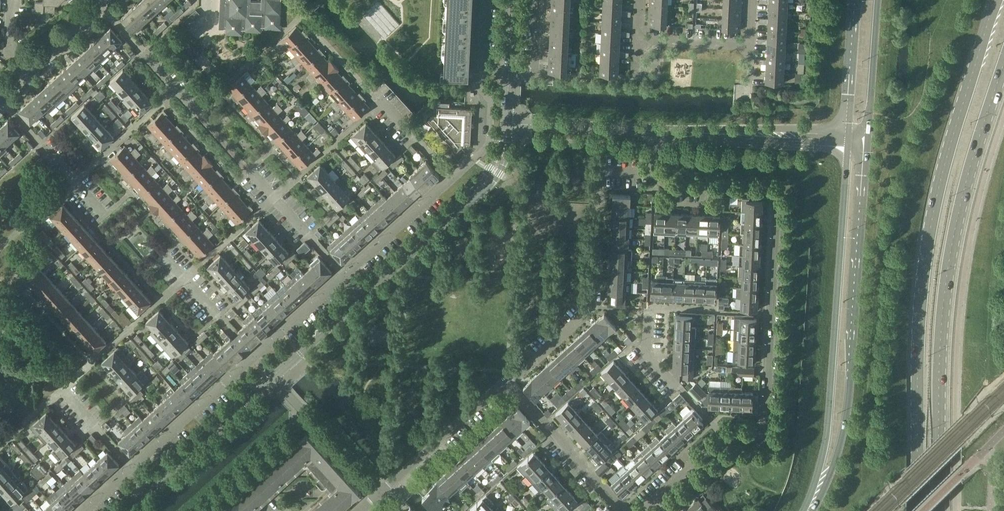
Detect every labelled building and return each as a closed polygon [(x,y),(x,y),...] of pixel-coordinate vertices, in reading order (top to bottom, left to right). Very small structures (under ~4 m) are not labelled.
[(35,8),(33,8),(32,12),(55,13),(56,4),(59,4),(63,0),(44,0),(44,2),(36,2),(35,8)] [(137,3),(151,17),(159,10),(149,0),(141,0),(137,3)] [(164,0),(149,0),(159,10),(167,3),(164,0)] [(192,3),(189,0),(184,5),(186,8),(192,3)] [(224,8),(224,11),(224,14),(220,14),(219,29),(226,29),(226,33),(241,33),(241,30),(260,31),(261,27),(280,28),(281,14),(281,0),(262,0),(262,2),(251,2),(251,0),(222,0),(222,5),(222,6),(222,7),(223,7),(224,8)] [(444,76),(466,77),(469,77),(469,76),(466,75),(470,0),(448,0),(444,76)] [(552,9),(574,11),(574,9),(570,9),(570,0),(552,0),(552,9)] [(741,9),(742,0),(724,0),(723,8),(741,9)] [(770,0),(770,2),(769,10),(787,11),(788,1),(770,0)] [(367,18),(382,35),(385,38),(399,24),(378,1),(368,10),(366,12),(363,14),(367,18)] [(603,2),(603,12),(621,13),(621,11),(622,3),(603,2)] [(151,17),(137,3),(129,10),(143,25),(151,17)] [(649,15),(667,16),(668,5),(649,4),(649,15)] [(181,8),(175,12),(178,16),(184,11),(181,8)] [(723,8),(723,18),(741,19),(741,9),(723,8)] [(197,9),(182,23),(187,28),(202,15),(197,9)] [(574,13),(574,11),(552,9),(551,30),(573,31),(573,29),(569,29),(570,13),(574,13)] [(134,32),(143,25),(129,10),(121,18),(134,32)] [(769,10),(769,19),(769,20),(787,21),(787,11),(769,10)] [(173,21),(178,16),(175,12),(170,17),(173,21)] [(603,12),(603,22),(621,23),(621,16),(621,13),(603,12)] [(667,26),(667,16),(649,15),(648,25),(667,26)] [(741,19),(723,18),(722,29),(740,30),(741,19)] [(768,31),(786,31),(787,21),(769,20),(769,23),(768,31)] [(165,22),(159,27),(162,30),(168,25),(165,22)] [(603,22),(602,33),(620,33),(620,32),(621,23),(603,22)] [(285,43),(290,49),(307,34),(304,30),(302,32),(297,26),(277,44),(279,47),(285,43)] [(157,35),(162,30),(159,27),(154,32),(157,35)] [(111,28),(103,35),(114,48),(115,47),(122,41),(111,28)] [(573,31),(551,30),(550,50),(572,51),(572,50),(568,49),(569,33),(573,34),(573,31)] [(786,42),(786,31),(768,31),(768,39),(768,41),(786,42)] [(602,33),(602,43),(620,44),(620,36),(620,33),(602,33)] [(310,38),(307,34),(290,49),(296,55),(291,60),(293,62),(313,44),(308,39),(310,38)] [(107,54),(110,58),(117,51),(115,47),(114,48),(103,35),(95,42),(107,54)] [(149,43),(144,37),(140,40),(145,46),(149,43)] [(767,51),(785,52),(786,42),(768,41),(768,43),(767,51)] [(99,61),(107,54),(95,42),(88,49),(99,61)] [(602,43),(601,53),(619,54),(619,52),(620,44),(602,43)] [(301,61),(306,67),(323,52),(320,48),(318,50),(313,44),(293,62),(296,65),(301,61)] [(88,49),(80,55),(92,68),(95,72),(103,65),(99,61),(88,49)] [(136,54),(131,49),(128,51),(133,57),(136,54)] [(572,54),(572,51),(550,50),(549,71),(571,72),(571,68),(567,68),(568,54),(572,54)] [(785,62),(785,52),(767,51),(767,59),(767,61),(785,62)] [(326,55),(323,52),(306,67),(312,73),(307,77),(309,80),(329,62),(324,57),(326,55)] [(619,56),(619,54),(601,53),(601,63),(619,64),(619,56)] [(92,68),(80,55),(73,62),(84,75),(92,68)] [(123,61),(117,65),(120,69),(125,64),(123,61)] [(331,61),(329,62),(309,80),(312,83),(317,79),(322,85),(337,71),(339,70),(331,61)] [(767,61),(766,64),(766,71),(784,72),(785,62),(767,61)] [(77,82),(84,75),(73,62),(65,69),(76,82),(77,82)] [(618,75),(619,64),(601,63),(600,74),(618,75)] [(114,74),(120,69),(117,65),(111,70),(114,74)] [(57,76),(72,92),(80,85),(77,82),(76,82),(65,69),(57,76)] [(111,81),(118,89),(131,78),(123,70),(111,81)] [(235,99),(251,84),(246,78),(251,73),(248,71),(228,88),(233,94),(232,96),(235,99)] [(342,76),(337,71),(322,85),(317,89),(320,92),(325,88),(330,94),(347,79),(344,75),(342,76)] [(784,72),(766,71),(766,82),(783,83),(784,72)] [(284,79),(288,83),(292,79),(290,76),(288,75),(284,79)] [(64,99),(72,92),(57,76),(50,83),(64,99)] [(125,97),(138,86),(131,78),(118,89),(125,97)] [(99,87),(105,82),(102,79),(96,84),(99,87)] [(350,82),(347,79),(330,94),(336,100),(331,104),(333,107),(353,89),(349,84),(350,82)] [(42,90),(57,106),(64,99),(50,83),(42,90)] [(240,101),(244,106),(264,89),(262,86),(257,90),(251,84),(235,99),(238,103),(240,101)] [(145,94),(138,86),(125,97),(133,105),(145,94)] [(92,88),(86,93),(89,96),(95,91),(92,88)] [(251,117),(267,102),(262,96),(267,91),(264,89),(244,106),(249,112),(248,114),(251,117)] [(346,111),(363,96),(360,93),(358,94),(353,89),(333,107),(336,110),(341,105),(346,111)] [(35,97),(46,109),(49,113),(57,106),(42,90),(35,97)] [(99,101),(103,98),(98,93),(94,96),(99,101)] [(145,94),(133,105),(140,114),(153,102),(145,94)] [(366,100),(363,96),(346,111),(352,117),(347,122),(350,125),(370,107),(365,101),(366,100)] [(39,116),(46,109),(35,97),(27,103),(39,116)] [(77,101),(71,107),(74,110),(80,104),(77,101)] [(256,119),(260,124),(280,106),(278,104),(273,108),(267,102),(251,117),(254,121),(256,119)] [(27,103),(19,111),(31,123),(39,116),(27,103)] [(72,116),(79,124),(92,113),(85,105),(72,116)] [(122,111),(116,105),(113,108),(119,114),(122,111)] [(268,133),(283,120),(278,114),(283,109),(280,106),(260,124),(259,126),(267,135),(269,134),(268,133)] [(66,112),(69,115),(74,110),(71,107),(66,112)] [(434,115),(428,120),(440,133),(442,131),(448,137),(445,139),(457,152),(462,147),(462,144),(470,144),(472,109),(437,107),(437,116),(434,115)] [(116,116),(111,110),(108,113),(113,119),(116,116)] [(149,136),(151,139),(171,121),(166,116),(168,114),(164,111),(148,125),(154,132),(149,136)] [(87,132),(99,121),(92,113),(79,124),(87,132)] [(124,113),(121,116),(126,122),(129,119),(124,113)] [(65,118),(62,115),(56,120),(59,124),(65,118)] [(272,140),(275,144),(291,128),(286,122),(291,118),(288,115),(283,120),(268,133),(269,134),(273,139),(272,140)] [(123,124),(119,118),(115,121),(120,127),(123,124)] [(9,120),(0,127),(12,141),(21,133),(9,120)] [(54,128),(59,124),(56,120),(51,125),(54,128)] [(106,129),(99,121),(87,132),(94,140),(106,129)] [(176,127),(171,121),(151,139),(154,142),(159,137),(164,143),(180,129),(177,125),(176,127)] [(359,145),(361,143),(373,131),(366,123),(351,137),(359,145)] [(0,127),(0,128),(0,142),(5,147),(12,141),(0,127)] [(280,146),(285,151),(304,133),(302,130),(297,135),(291,128),(275,144),(278,147),(280,146)] [(106,129),(94,140),(102,149),(114,137),(106,129)] [(165,154),(167,157),(187,139),(182,134),(184,132),(180,129),(164,143),(170,150),(165,154)] [(46,135),(41,130),(38,132),(43,138),(46,135)] [(381,139),(373,131),(361,143),(359,145),(366,153),(368,151),(381,139)] [(288,158),(291,161),(308,146),(302,140),(307,136),(304,133),(285,151),(290,156),(288,158)] [(192,144),(187,139),(167,157),(170,160),(175,155),(180,161),(197,146),(194,143),(192,144)] [(368,151),(376,159),(388,147),(381,139),(368,151)] [(33,147),(28,141),(25,144),(30,149),(33,147)] [(131,152),(125,146),(109,161),(112,165),(114,163),(119,168),(138,151),(137,149),(136,148),(131,152)] [(181,172),(183,175),(203,157),(203,156),(198,151),(200,150),(197,146),(180,161),(186,167),(181,172)] [(313,153),(308,146),(291,161),(294,165),(296,164),(301,169),(321,151),(318,148),(313,153)] [(376,159),(383,167),(395,155),(388,147),(376,159)] [(40,155),(36,150),(32,154),(36,159),(40,155)] [(122,176),(125,179),(141,164),(136,158),(141,153),(138,151),(119,168),(123,174),(122,176)] [(23,156),(20,153),(15,158),(18,161),(23,156)] [(205,155),(203,156),(203,157),(183,175),(186,178),(191,173),(196,179),(211,165),(212,166),(213,164),(205,155)] [(12,166),(18,161),(15,158),(9,163),(12,166)] [(399,163),(396,160),(390,165),(393,168),(399,163)] [(418,168),(431,183),(439,175),(426,161),(418,168)] [(135,186),(154,168),(152,166),(147,170),(141,164),(125,179),(128,183),(130,181),(135,186)] [(308,176),(315,184),(328,172),(321,164),(308,176)] [(199,182),(204,188),(221,173),(218,170),(216,171),(212,166),(211,165),(196,179),(191,183),(194,187),(199,182)] [(138,193),(141,197),(157,182),(152,176),(157,171),(154,168),(135,186),(139,192),(138,193)] [(423,189),(422,190),(423,190),(431,183),(418,168),(410,176),(411,177),(412,177),(423,189)] [(380,174),(383,177),(388,172),(385,169),(380,174)] [(335,181),(328,172),(315,184),(323,192),(335,181)] [(224,177),(221,173),(204,188),(210,194),(205,199),(207,201),(227,183),(223,178),(224,177)] [(377,182),(383,177),(380,174),(374,179),(377,182)] [(362,176),(360,177),(358,175),(353,178),(356,181),(359,179),(364,185),(367,182),(362,176)] [(412,177),(411,177),(403,184),(415,197),(422,190),(423,189),(412,177)] [(323,192),(330,200),(346,185),(339,178),(335,181),(323,192)] [(151,204),(170,186),(168,184),(163,188),(157,182),(141,197),(144,200),(146,199),(150,204),(151,204)] [(215,200),(220,206),(237,191),(234,187),(232,189),(227,183),(207,201),(210,204),(215,200)] [(367,192),(366,192),(369,195),(374,190),(372,187),(369,184),(364,189),(367,192)] [(415,197),(403,184),(395,191),(407,204),(415,197)] [(337,208),(350,197),(354,194),(346,185),(330,200),(337,208)] [(157,215),(159,213),(174,200),(168,194),(173,189),(170,186),(151,204),(150,204),(149,205),(157,215)] [(366,192),(367,192),(364,189),(358,194),(361,197),(366,192)] [(240,194),(237,191),(220,206),(226,212),(221,217),(223,219),(243,201),(239,196),(240,194)] [(395,191),(387,199),(399,211),(407,204),(395,191)] [(630,206),(631,195),(615,194),(615,199),(613,199),(613,205),(630,206)] [(165,223),(182,208),(176,203),(181,198),(178,195),(174,200),(159,213),(164,218),(162,220),(165,223)] [(399,211),(387,199),(384,195),(376,202),(391,218),(399,211)] [(348,204),(350,207),(356,201),(353,198),(348,204)] [(742,198),(742,212),(762,213),(763,201),(749,201),(749,198),(742,198)] [(248,207),(243,201),(223,219),(226,222),(231,217),(237,224),(253,209),(250,205),(248,207)] [(371,213),(382,226),(391,218),(376,202),(368,210),(371,214),(371,213)] [(58,224),(71,213),(63,204),(51,216),(58,224)] [(613,205),(612,216),(630,217),(630,206),(613,205)] [(170,225),(175,231),(195,213),(192,210),(187,215),(182,208),(165,223),(168,227),(170,225)] [(742,212),(741,222),(762,223),(762,213),(742,212)] [(78,221),(71,213),(58,224),(66,232),(78,221)] [(181,241),(198,226),(192,220),(197,216),(195,213),(175,231),(180,236),(178,238),(181,241)] [(331,218),(334,221),(340,216),(337,213),(331,218)] [(363,221),(374,233),(382,226),(371,213),(371,214),(363,220),(363,221)] [(654,234),(665,234),(666,213),(655,213),(654,227),(654,234)] [(665,234),(676,235),(677,214),(666,213),(665,234)] [(676,235),(686,235),(687,214),(677,214),(676,235)] [(687,235),(697,235),(698,215),(687,214),(686,235),(687,235)] [(697,235),(708,236),(709,215),(698,215),(697,235)] [(720,216),(709,215),(708,236),(719,236),(720,216)] [(630,217),(612,216),(611,227),(629,228),(630,217)] [(374,233),(363,221),(363,220),(360,217),(352,224),(366,240),(374,233)] [(247,231),(254,239),(266,228),(259,220),(247,231)] [(85,229),(78,221),(66,232),(73,240),(85,229)] [(741,233),(745,233),(761,234),(762,223),(741,222),(741,233)] [(366,240),(352,224),(344,232),(358,248),(366,240)] [(186,243),(191,248),(211,231),(208,228),(204,233),(198,226),(181,241),(185,245),(186,243)] [(629,238),(629,228),(611,227),(611,237),(629,238)] [(254,239),(261,247),(274,236),(266,228),(254,239)] [(93,237),(85,229),(73,240),(80,248),(93,237)] [(318,230),(315,233),(320,238),(323,235),(318,230)] [(213,234),(211,231),(191,248),(196,254),(194,255),(198,259),(199,258),(214,244),(208,238),(213,234)] [(344,232),(336,239),(350,255),(358,248),(344,232)] [(745,233),(744,244),(761,245),(761,234),(745,233)] [(261,247),(268,255),(281,244),(274,236),(261,247)] [(100,245),(93,237),(80,248),(87,256),(100,245)] [(628,249),(629,238),(611,237),(610,248),(628,249)] [(350,255),(336,239),(328,246),(328,247),(326,248),(329,251),(330,250),(342,263),(350,255)] [(297,249),(303,255),(311,248),(305,242),(297,249)] [(268,255),(276,264),(288,252),(281,244),(268,255)] [(740,244),(739,255),(760,256),(761,245),(744,244),(740,244)] [(107,253),(100,245),(87,256),(95,264),(107,253)] [(240,252),(235,247),(232,250),(237,255),(240,252)] [(628,249),(610,248),(610,259),(628,260),(632,260),(632,249),(628,249)] [(114,261),(107,253),(95,264),(102,272),(114,261)] [(208,266),(215,274),(228,263),(221,255),(208,266)] [(258,261),(252,255),(249,258),(254,264),(258,261)] [(743,266),(760,266),(760,256),(739,255),(739,266),(743,266)] [(286,265),(292,260),(289,257),(283,262),(286,265)] [(321,259),(312,267),(324,279),(332,272),(321,259)] [(609,270),(627,271),(628,260),(610,259),(609,270)] [(252,266),(247,260),(244,263),(249,269),(252,266)] [(122,269),(114,261),(102,272),(109,280),(122,269)] [(215,274),(223,282),(235,271),(228,263),(215,274)] [(743,266),(742,277),(759,277),(760,266),(743,266)] [(324,279),(312,267),(304,274),(316,286),(324,279)] [(28,280),(35,288),(48,277),(41,269),(28,280)] [(129,277),(122,269),(109,280),(117,288),(129,277)] [(263,275),(258,270),(255,273),(260,278),(263,275)] [(308,294),(316,286),(304,274),(301,270),(293,277),(308,294)] [(627,281),(627,271),(609,270),(609,280),(627,281)] [(223,282),(230,290),(242,279),(235,271),(223,282)] [(270,279),(275,274),(273,271),(267,276),(270,279)] [(662,298),(663,276),(663,272),(659,271),(659,281),(651,281),(651,297),(662,298)] [(684,282),(684,299),(694,299),(695,280),(689,280),(689,275),(685,275),(684,279),(684,282)] [(663,276),(662,298),(673,298),(674,282),(674,279),(674,278),(667,277),(667,276),(663,276)] [(694,299),(705,300),(706,278),(706,276),(702,276),(702,280),(695,280),(694,299)] [(43,296),(55,285),(48,277),(35,288),(43,296)] [(129,277),(117,288),(124,296),(136,285),(129,277)] [(308,294),(293,277),(285,285),(285,284),(300,301),(308,294)] [(742,287),(758,288),(759,277),(742,277),(742,287)] [(705,300),(716,300),(717,279),(706,278),(705,300)] [(230,290),(237,298),(250,287),(242,279),(230,290)] [(684,299),(684,282),(684,279),(674,279),(674,282),(673,298),(684,299)] [(608,291),(626,292),(627,281),(609,280),(608,291)] [(285,284),(277,292),(292,308),(300,301),(285,284)] [(43,296),(50,304),(62,293),(55,285),(43,296)] [(136,285),(124,296),(131,304),(143,293),(136,285)] [(758,299),(758,288),(742,287),(737,287),(736,298),(741,298),(758,299)] [(626,292),(608,291),(608,303),(625,304),(626,292)] [(284,315),(292,308),(277,292),(269,299),(284,315)] [(50,304),(57,312),(70,301),(62,293),(50,304)] [(151,301),(143,293),(131,304),(139,312),(151,301)] [(728,305),(729,297),(720,297),(719,308),(725,309),(725,305),(728,305)] [(758,299),(741,298),(741,309),(757,310),(758,299)] [(275,323),(284,315),(269,299),(261,306),(264,310),(275,323)] [(57,312),(64,320),(77,309),(70,301),(57,312)] [(255,316),(256,317),(267,330),(275,323),(264,310),(261,306),(253,313),(252,313),(255,316)] [(226,314),(231,319),(237,313),(232,307),(226,314)] [(64,320),(72,328),(84,317),(77,309),(64,320)] [(147,322),(154,330),(166,318),(159,310),(147,322)] [(247,323),(259,337),(267,330),(256,317),(255,316),(252,313),(253,313),(252,312),(244,320),(247,323)] [(604,313),(596,321),(608,334),(616,327),(604,313)] [(676,315),(675,326),(692,327),(693,313),(680,313),(680,315),(676,315)] [(754,316),(734,315),(734,329),(740,329),(756,330),(757,319),(754,319),(754,316)] [(72,328),(79,336),(92,325),(84,317),(72,328)] [(150,333),(157,341),(174,326),(166,318),(154,330),(150,333)] [(588,328),(600,341),(608,334),(596,321),(588,328)] [(239,332),(236,336),(247,348),(259,337),(247,323),(238,331),(239,332)] [(79,336),(87,344),(99,333),(92,325),(79,336)] [(157,341),(165,349),(181,334),(174,326),(157,341)] [(696,327),(692,327),(675,326),(675,337),(691,338),(695,338),(696,327)] [(592,349),(600,341),(588,328),(580,335),(592,349)] [(734,340),(756,341),(756,330),(740,329),(734,329),(733,340),(734,340)] [(99,333),(87,344),(94,353),(107,342),(99,333)] [(189,343),(181,334),(165,349),(172,358),(176,354),(189,343)] [(137,335),(134,338),(139,343),(142,340),(137,335)] [(572,343),(584,356),(592,349),(580,335),(572,343)] [(231,338),(223,345),(235,359),(247,348),(236,336),(232,339),(231,338)] [(203,340),(200,337),(194,342),(197,345),(203,340)] [(675,337),(674,348),(691,349),(695,349),(695,338),(691,338),(675,337)] [(137,345),(132,340),(129,343),(134,348),(137,345)] [(734,351),(755,352),(756,341),(734,340),(734,351)] [(576,363),(584,356),(572,343),(564,350),(576,363)] [(227,366),(235,359),(223,345),(215,352),(216,354),(227,366)] [(125,355),(118,347),(102,362),(110,370),(125,355)] [(149,348),(146,351),(151,357),(155,354),(149,348)] [(674,348),(674,358),(694,359),(695,349),(691,349),(674,348)] [(578,366),(576,363),(564,350),(556,357),(568,370),(570,373),(578,366)] [(219,374),(227,366),(216,354),(215,352),(214,353),(212,351),(204,358),(219,374)] [(755,352),(734,351),(733,362),(738,362),(738,364),(750,365),(750,363),(755,363),(755,352)] [(187,355),(184,352),(178,357),(181,360),(187,355)] [(146,362),(149,359),(144,353),(141,356),(146,362)] [(133,363),(125,355),(110,370),(117,378),(129,366),(133,363)] [(560,378),(568,370),(556,357),(548,364),(560,378)] [(196,365),(199,369),(211,381),(219,374),(204,358),(196,365)] [(673,369),(684,370),(683,378),(693,379),(694,359),(674,358),(673,369)] [(173,361),(168,366),(170,369),(176,364),(173,361)] [(602,372),(609,380),(621,369),(614,361),(602,372)] [(160,368),(155,363),(152,366),(157,371),(160,368)] [(540,372),(552,385),(560,378),(548,364),(540,372)] [(129,366),(117,378),(124,386),(137,374),(129,366)] [(743,373),(743,375),(754,376),(754,368),(743,367),(743,373)] [(199,369),(192,376),(191,376),(203,388),(211,381),(199,369)] [(616,388),(629,377),(621,369),(609,380),(616,388)] [(141,370),(137,374),(124,386),(132,394),(149,379),(141,370)] [(203,388),(191,376),(192,376),(188,372),(180,380),(183,383),(195,396),(203,388)] [(544,392),(552,385),(540,372),(532,379),(544,392)] [(636,385),(629,377),(616,388),(624,396),(636,385)] [(544,392),(532,379),(524,386),(536,400),(544,392),(543,392),(544,392)] [(149,389),(155,384),(152,381),(146,386),(149,389)] [(574,393),(582,386),(578,382),(570,389),(574,393)] [(183,383),(175,391),(187,403),(195,396),(183,383)] [(705,393),(696,384),(690,389),(699,399),(705,393)] [(631,404),(643,393),(636,385),(624,396),(631,404)] [(709,390),(708,407),(719,407),(720,391),(720,385),(720,387),(710,386),(709,390)] [(720,385),(720,391),(719,407),(730,408),(731,386),(720,385)] [(179,410),(187,403),(175,391),(172,386),(164,394),(167,398),(179,410)] [(731,386),(730,408),(741,408),(742,392),(742,387),(731,386)] [(562,396),(566,400),(574,393),(570,389),(562,396)] [(753,393),(742,392),(741,408),(752,409),(753,393)] [(638,412),(650,401),(643,393),(631,404),(638,412)] [(680,394),(670,403),(674,407),(684,398),(680,394)] [(136,395),(130,400),(133,403),(138,398),(136,395)] [(566,400),(562,396),(558,400),(562,404),(566,400)] [(171,417),(179,410),(167,398),(159,405),(171,417)] [(650,401),(638,412),(646,421),(658,409),(650,401)] [(556,413),(563,421),(576,410),(568,402),(556,413)] [(120,410),(122,413),(128,408),(125,405),(120,410)] [(163,425),(171,417),(159,405),(151,412),(163,425)] [(510,415),(522,429),(530,421),(518,408),(510,415)] [(684,418),(696,430),(704,423),(701,420),(703,419),(693,408),(683,416),(684,418)] [(122,413),(120,410),(114,415),(117,418),(122,413)] [(576,410),(563,421),(571,430),(583,418),(576,410)] [(30,427),(37,435),(38,435),(54,420),(46,411),(30,427)] [(155,432),(163,425),(151,412),(143,420),(155,432)] [(502,422),(514,436),(522,429),(510,415),(502,422)] [(146,439),(155,432),(143,420),(140,416),(132,423),(146,439)] [(578,437),(590,426),(583,418),(571,430),(578,437)] [(696,430),(684,418),(676,425),(688,438),(696,430)] [(49,439),(61,428),(54,420),(38,435),(39,436),(37,438),(40,441),(42,439),(45,443),(49,439)] [(514,436),(502,422),(494,429),(506,443),(514,436)] [(668,432),(680,445),(688,438),(676,425),(673,422),(665,429),(668,433),(668,432)] [(138,447),(146,439),(132,423),(123,431),(127,434),(138,447)] [(646,432),(650,428),(646,424),(642,428),(646,432)] [(590,426),(578,437),(585,446),(597,434),(590,426)] [(49,439),(56,447),(68,436),(61,428),(49,439)] [(506,443),(494,429),(486,437),(498,450),(506,443)] [(585,446),(592,453),(605,442),(605,443),(608,439),(601,431),(597,434),(585,446)] [(668,432),(668,433),(660,440),(672,452),(680,445),(668,432)] [(92,434),(89,437),(94,443),(97,440),(92,434)] [(138,447),(127,434),(119,442),(130,454),(138,447)] [(231,503),(238,510),(251,510),(252,510),(314,454),(316,457),(313,459),(311,461),(308,463),(309,464),(312,467),(309,470),(308,471),(308,472),(308,473),(308,474),(315,481),(333,464),(334,464),(323,451),(322,451),(320,453),(318,450),(320,448),(307,434),(299,442),(290,449),(282,457),(274,465),(265,472),(256,480),(248,488),(239,496),(231,503)] [(76,444),(68,436),(56,447),(51,451),(59,460),(76,444)] [(502,454),(498,450),(486,437),(478,444),(490,458),(493,461),(502,454)] [(657,437),(649,444),(663,459),(672,452),(660,440),(657,437)] [(26,445),(22,440),(18,443),(23,448),(26,445)] [(605,442),(592,453),(600,462),(612,451),(605,443),(605,442)] [(82,444),(76,449),(79,452),(84,447),(82,444)] [(493,461),(490,458),(478,444),(470,451),(482,465),(486,469),(493,461)] [(641,451),(655,467),(663,459),(649,444),(641,451)] [(18,453),(21,450),(16,445),(13,447),(18,453)] [(529,452),(526,449),(521,453),(524,457),(529,452)] [(108,451),(99,459),(111,471),(119,464),(108,451)] [(482,465),(470,451),(462,458),(474,472),(482,465)] [(636,462),(647,474),(655,467),(641,451),(633,458),(636,462)] [(521,464),(528,472),(541,460),(534,452),(528,457),(526,459),(527,459),(521,464)] [(33,453),(30,456),(35,462),(39,459),(33,453)] [(33,464),(28,458),(25,461),(30,467),(33,464)] [(474,472),(462,458),(454,466),(466,480),(474,472)] [(625,465),(628,469),(639,481),(647,474),(636,462),(633,458),(625,465)] [(66,459),(60,464),(63,467),(68,462),(66,459)] [(91,466),(103,479),(111,471),(99,459),(91,466)] [(541,460),(528,472),(529,472),(525,475),(532,483),(548,468),(541,460)] [(610,467),(605,461),(595,470),(601,476),(610,467)] [(13,471),(6,463),(7,463),(0,469),(0,483),(13,471)] [(344,508),(352,501),(361,493),(348,479),(346,481),(344,479),(345,477),(346,476),(345,476),(334,464),(333,464),(315,481),(321,488),(322,489),(323,489),(324,489),(325,488),(328,485),(331,489),(332,489),(335,487),(337,485),(339,483),(341,485),(313,510),(341,510),(344,508)] [(39,468),(37,465),(31,471),(38,479),(44,473),(39,468)] [(83,473),(95,486),(103,479),(91,466),(83,473)] [(466,480),(454,466),(446,473),(458,487),(466,480)] [(556,476),(548,468),(532,483),(539,491),(556,476)] [(639,481),(628,469),(620,476),(631,488),(639,481)] [(72,477),(87,493),(95,486),(83,473),(80,470),(72,477)] [(0,483),(0,489),(4,494),(20,479),(13,472),(13,471),(0,483)] [(49,473),(44,478),(47,481),(52,476),(49,473)] [(458,487),(446,473),(438,480),(450,494),(458,487)] [(550,496),(563,484),(556,476),(539,491),(540,491),(541,490),(543,493),(546,491),(550,496)] [(631,488),(620,476),(612,484),(623,496),(631,488)] [(65,484),(79,500),(87,493),(72,477),(65,484)] [(39,489),(47,481),(44,478),(39,483),(38,483),(36,485),(39,489)] [(20,480),(20,479),(4,494),(12,503),(29,488),(21,479),(20,480)] [(442,501),(443,500),(449,494),(450,495),(450,494),(438,480),(429,488),(430,489),(432,491),(433,490),(442,501)] [(56,492),(59,495),(71,508),(79,500),(65,484),(56,492)] [(550,496),(546,500),(553,507),(570,492),(563,484),(550,496)] [(31,496),(39,489),(36,485),(33,487),(34,488),(28,493),(31,496)] [(422,497),(435,510),(444,502),(443,500),(442,501),(433,490),(432,491),(430,489),(422,497)] [(598,494),(595,490),(590,494),(593,498),(598,494)] [(51,503),(59,510),(67,510),(71,508),(59,495),(56,492),(55,491),(47,498),(51,502),(51,503)] [(578,501),(570,492),(553,507),(557,510),(567,510),(571,507),(573,506),(572,505),(578,501)] [(25,501),(31,496),(28,493),(22,498),(25,501)] [(709,494),(706,497),(715,507),(718,505),(718,504),(709,494)] [(471,510),(485,510),(490,506),(494,503),(486,495),(477,503),(475,504),(476,505),(470,510),(471,510)] [(690,505),(695,510),(719,510),(706,497),(701,500),(699,498),(697,499),(696,499),(695,499),(694,499),(694,500),(693,502),(694,502),(690,505)] [(12,507),(15,510),(20,505),(17,502),(12,507)] [(44,510),(59,510),(51,503),(51,502),(43,509),(44,510)]
